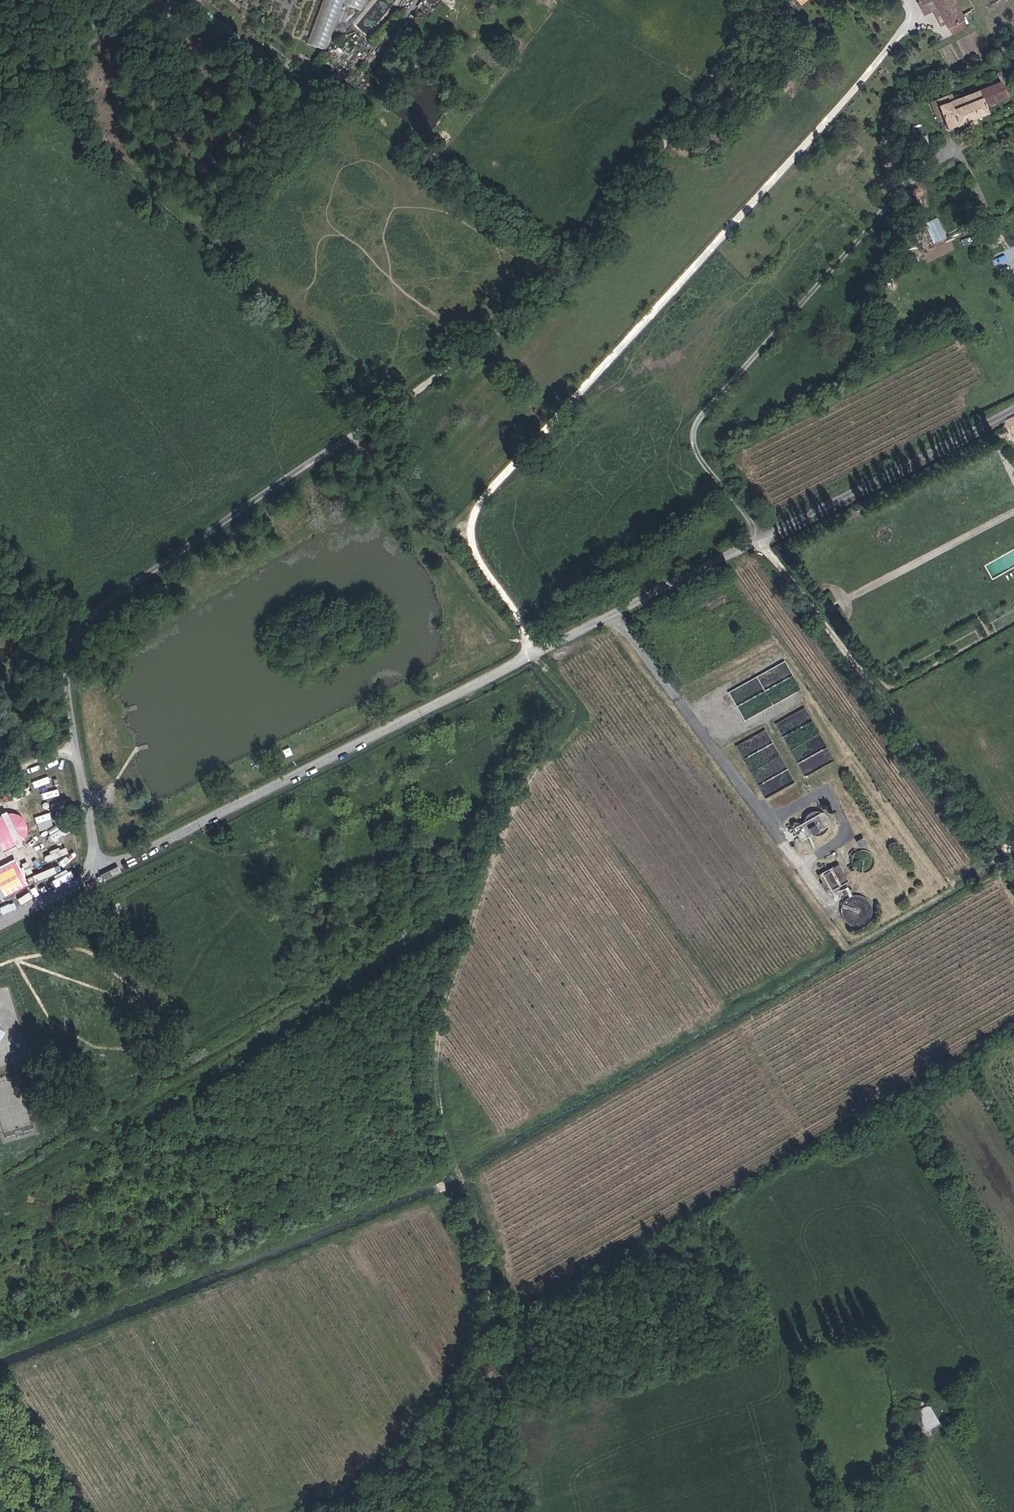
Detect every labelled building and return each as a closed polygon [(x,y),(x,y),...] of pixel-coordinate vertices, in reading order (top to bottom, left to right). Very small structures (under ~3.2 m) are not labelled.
[(364,9),(366,0),(324,0),(310,43),(328,49),(343,2),(364,9)] [(954,38),(954,37),(965,32),(968,30),(961,17),(952,0),(932,0),(946,27),(949,28),(954,38)] [(997,89),(951,107),(944,110),(936,113),(932,114),(935,124),(933,125),(937,136),(944,133),(946,134),(985,119),(983,112),(1002,104),(997,89)] [(943,108),(944,110),(951,107),(949,102),(942,104),(943,108)] [(554,272),(559,276),(563,272),(558,268),(554,272)] [(1001,432),(1005,437),(1010,434),(1011,436),(1013,442),(1013,425),(1001,432)] [(555,718),(551,712),(546,716),(550,721),(555,718)] [(809,836),(801,823),(788,830),(796,843),(809,836)] [(863,845),(857,849),(860,855),(866,852),(863,845)] [(74,909),(71,904),(65,908),(67,913),(74,909)] [(840,924),(841,929),(844,932),(847,935),(851,936),(855,936),(860,936),(863,934),(866,931),(869,927),(869,923),(869,918),(868,914),(865,911),(862,908),(858,907),(854,907),(849,907),(846,909),(843,912),(840,916),(840,920),(840,924)] [(917,1410),(926,1429),(942,1422),(933,1403),(917,1410)]
